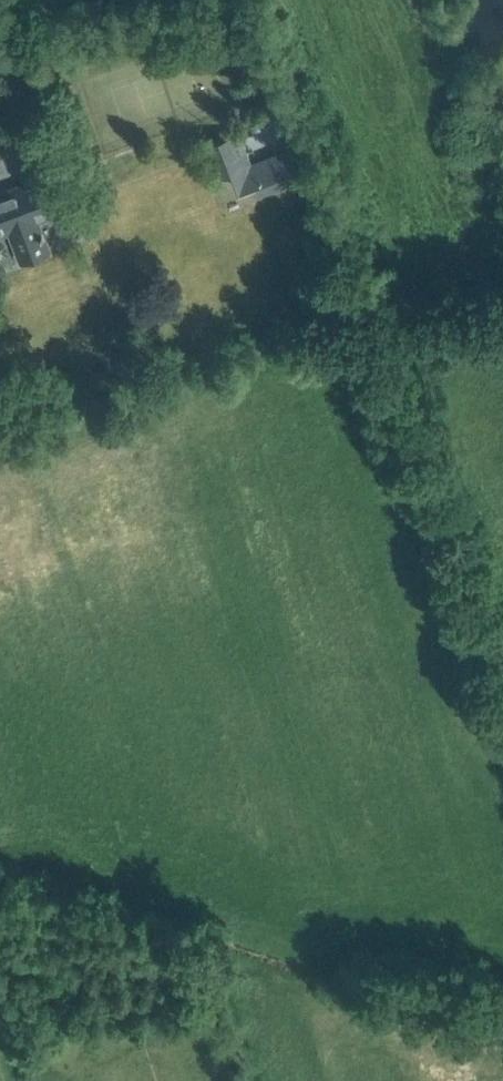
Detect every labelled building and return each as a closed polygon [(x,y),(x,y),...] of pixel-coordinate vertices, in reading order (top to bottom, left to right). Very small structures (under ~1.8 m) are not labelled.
[(306,178),(293,146),(252,162),(240,130),(208,143),(221,177),(234,172),(240,189),(255,183),(260,196),(306,178)] [(62,166),(61,167),(63,173),(39,183),(38,180),(13,190),(13,191),(0,196),(0,233),(14,227),(26,259),(50,250),(38,218),(51,213),(49,208),(74,198),(62,166)]
